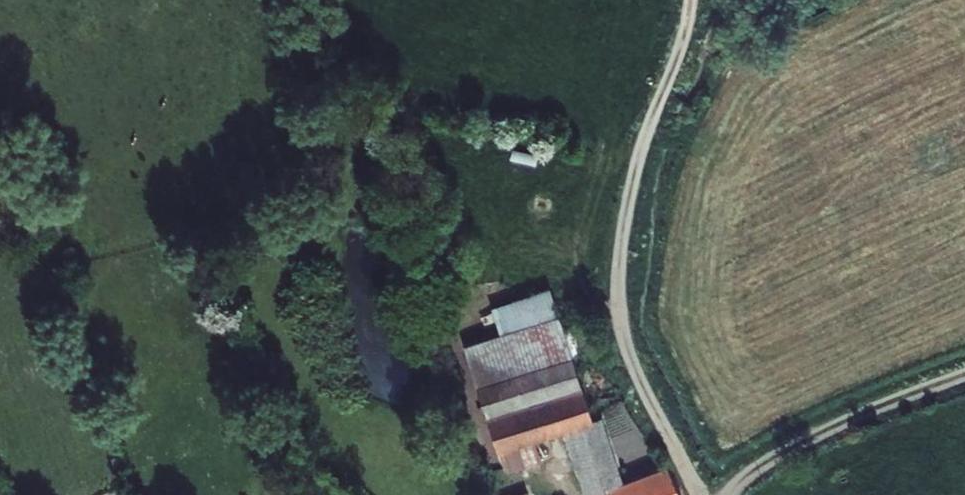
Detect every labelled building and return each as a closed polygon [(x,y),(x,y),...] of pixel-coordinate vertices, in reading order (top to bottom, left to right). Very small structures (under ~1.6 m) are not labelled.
[(577,418),(601,484),(637,474),(613,408),(599,411),(558,284),(501,300),(507,322),(471,333),(509,463),(550,450),(545,429),(577,418)] [(604,494),(690,494),(673,462),(637,474),(601,484),(604,494)] [(539,486),(510,494),(542,494),(539,486)]
